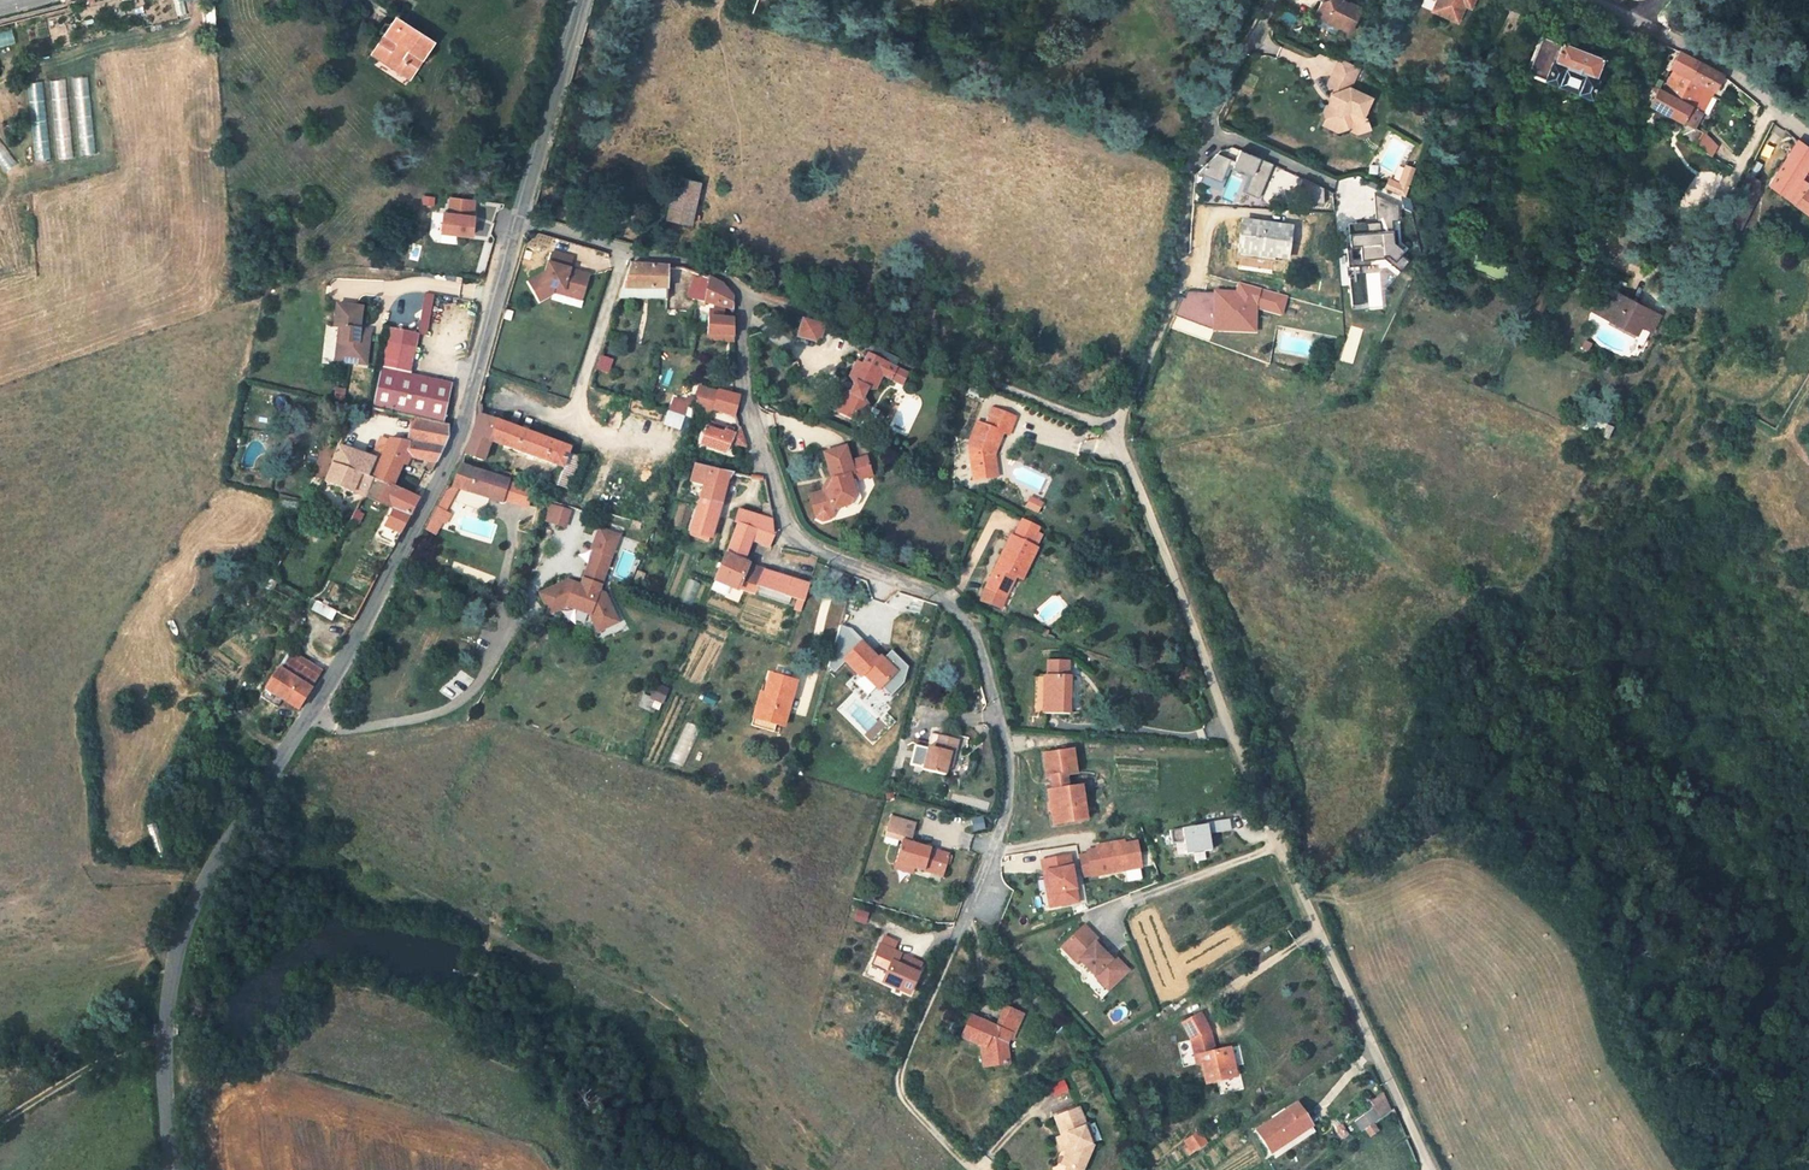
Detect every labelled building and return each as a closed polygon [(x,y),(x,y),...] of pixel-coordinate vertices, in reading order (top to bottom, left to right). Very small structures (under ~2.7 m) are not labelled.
[(1324,5),(1317,20),(1341,31),(1352,36),(1363,12),(1352,7),(1351,10),(1344,6),(1342,0),(1337,0),(1324,5)] [(1431,12),(1455,21),(1462,4),(1467,6),(1470,0),(1436,0),(1431,12)] [(396,25),(391,22),(370,53),(383,62),(387,57),(399,64),(398,66),(409,73),(415,64),(413,63),(417,57),(423,61),(430,49),(424,46),(430,37),(400,18),(396,25)] [(16,43),(11,26),(0,29),(0,48),(16,43)] [(1544,79),(1574,90),(1590,97),(1597,78),(1595,77),(1602,58),(1603,57),(1603,56),(1602,55),(1601,54),(1600,54),(1599,55),(1598,56),(1561,41),(1561,40),(1561,39),(1560,38),(1558,38),(1557,39),(1557,40),(1541,34),(1526,70),(1544,77),(1544,79)] [(1651,104),(1692,127),(1722,75),(1680,53),(1679,52),(1671,67),(1677,71),(1666,92),(1659,89),(1651,104)] [(1326,121),(1335,125),(1337,135),(1346,133),(1358,136),(1368,126),(1362,120),(1364,120),(1372,102),(1350,91),(1360,69),(1340,60),(1327,86),(1335,105),(1333,110),(1327,108),(1324,115),(1326,121)] [(1322,129),(1337,135),(1335,125),(1326,121),(1322,129)] [(1713,154),(1721,145),(1707,133),(1699,142),(1713,154)] [(1806,188),(1808,184),(1808,147),(1797,139),(1795,137),(1789,147),(1792,149),(1780,167),(1777,165),(1769,177),(1772,180),(1769,183),(1808,213),(1808,190),(1806,188)] [(1243,151),(1235,167),(1252,175),(1244,192),(1255,197),(1270,164),(1243,151)] [(1219,153),(1203,169),(1223,179),(1232,159),(1219,153)] [(1763,164),(1756,160),(1749,175),(1756,178),(1763,164)] [(1407,196),(1417,167),(1406,163),(1399,181),(1389,178),(1386,189),(1407,196)] [(677,176),(668,219),(691,224),(700,181),(697,181),(677,176)] [(1323,188),(1303,179),(1301,203),(1322,205),(1323,188)] [(1365,222),(1348,224),(1350,249),(1359,248),(1359,251),(1360,259),(1360,263),(1368,262),(1383,261),(1383,257),(1386,256),(1394,262),(1400,255),(1404,251),(1394,243),(1392,221),(1398,221),(1397,205),(1373,194),(1375,225),(1365,225),(1365,222)] [(474,200),(451,197),(449,213),(443,212),(440,244),(471,247),(474,216),(472,216),(474,200)] [(1239,236),(1245,237),(1243,255),(1284,261),(1288,230),(1241,223),(1239,236)] [(1237,254),(1243,255),(1245,237),(1239,236),(1237,254)] [(1350,249),(1346,249),(1347,267),(1368,265),(1368,262),(1360,263),(1360,259),(1354,259),(1353,252),(1359,251),(1359,248),(1350,249)] [(572,258),(552,253),(546,273),(529,282),(540,301),(553,294),(555,287),(573,293),(578,290),(584,291),(589,276),(580,273),(575,276),(568,274),(572,258)] [(1386,256),(1383,257),(1400,272),(1408,262),(1400,255),(1394,262),(1386,256)] [(629,265),(622,289),(666,289),(666,299),(666,310),(681,311),(682,274),(688,275),(688,270),(683,268),(669,268),(629,265)] [(695,300),(704,302),(708,277),(696,273),(687,297),(693,298),(693,299),(695,300)] [(708,277),(704,302),(712,303),(720,305),(724,284),(708,277)] [(1359,277),(1353,278),(1355,292),(1350,292),(1350,301),(1361,300),(1359,277)] [(720,305),(723,306),(733,309),(733,296),(724,284),(720,305)] [(573,293),(555,287),(553,294),(581,302),(584,291),(578,290),(573,293)] [(666,299),(666,289),(622,289),(619,299),(666,299)] [(1180,291),(1179,327),(1259,328),(1259,312),(1287,313),(1287,289),(1238,289),(1238,292),(1180,291)] [(423,292),(420,333),(430,334),(433,293),(423,292)] [(1638,329),(1645,316),(1633,310),(1631,314),(1625,311),(1627,307),(1609,299),(1604,310),(1598,321),(1608,326),(1630,337),(1633,339),(1638,329)] [(345,334),(342,350),(350,361),(365,364),(371,336),(361,334),(362,326),(366,306),(340,301),(336,323),(340,324),(338,333),(345,334)] [(712,310),(709,311),(709,317),(723,318),(723,306),(720,305),(712,303),(712,310)] [(1592,305),(1587,316),(1598,321),(1604,310),(1592,305)] [(1655,321),(1645,316),(1638,329),(1649,334),(1655,321)] [(708,317),(707,329),(707,333),(734,336),(734,319),(723,318),(709,317),(708,317)] [(826,325),(802,318),(797,336),(821,343),(826,325)] [(372,329),(362,326),(361,334),(371,336),(372,329)] [(381,370),(413,377),(423,338),(391,330),(381,370)] [(333,358),(350,361),(342,350),(345,334),(338,333),(333,358)] [(911,355),(873,340),(867,352),(894,364),(905,369),(911,355)] [(849,410),(861,415),(868,402),(863,394),(865,391),(875,387),(882,372),(901,380),(905,369),(894,364),(867,352),(863,363),(857,360),(849,375),(854,382),(850,389),(842,391),(834,409),(847,415),(849,410)] [(612,359),(602,356),(597,369),(607,373),(612,359)] [(413,377),(381,370),(377,388),(372,408),(376,410),(411,417),(446,425),(451,401),(448,400),(448,395),(452,396),(454,386),(413,377)] [(698,387),(692,409),(710,415),(712,410),(736,417),(736,416),(736,415),(734,414),(738,396),(717,390),(716,391),(698,387)] [(859,421),(861,415),(849,410),(847,415),(859,421)] [(997,460),(1001,458),(1010,436),(1016,439),(1023,420),(1000,411),(993,429),(982,425),(974,447),(982,483),(1001,478),(997,460)] [(491,440),(508,447),(563,466),(568,451),(569,447),(509,425),(510,420),(500,416),(498,417),(497,418),(495,420),(479,414),(469,441),(465,452),(483,460),(491,440)] [(406,441),(442,447),(444,436),(446,425),(411,417),(406,441)] [(724,452),(730,443),(745,447),(740,428),(737,431),(713,423),(711,429),(705,427),(700,444),(724,452)] [(389,440),(382,437),(377,447),(385,450),(389,440)] [(382,456),(380,460),(365,495),(364,496),(392,508),(382,529),(399,537),(413,510),(427,483),(418,479),(410,494),(392,487),(406,453),(410,459),(427,461),(437,462),(443,447),(442,447),(406,441),(390,438),(389,440),(385,450),(382,456)] [(365,495),(380,460),(338,445),(324,481),(352,492),(353,491),(364,496),(365,495)] [(382,456),(385,450),(377,447),(375,453),(382,456)] [(841,475),(846,473),(843,462),(838,447),(817,453),(825,478),(820,487),(802,492),(809,514),(815,519),(823,517),(827,510),(826,508),(837,504),(839,500),(837,492),(845,489),(841,475)] [(573,490),(584,458),(568,451),(563,466),(556,484),(573,490)] [(837,492),(839,500),(837,504),(838,509),(852,505),(854,500),(849,482),(865,477),(859,457),(843,462),(846,473),(841,475),(845,489),(837,492)] [(1006,476),(1001,458),(997,460),(1001,478),(1006,476)] [(433,471),(437,462),(427,461),(427,471),(433,471)] [(460,488),(502,501),(509,479),(511,473),(500,470),(498,477),(460,465),(452,485),(460,488)] [(691,532),(710,538),(730,472),(724,471),(710,468),(696,465),(691,483),(704,487),(691,532)] [(515,484),(509,504),(529,510),(535,490),(515,484)] [(460,488),(452,485),(445,490),(425,529),(437,534),(444,520),(447,522),(451,514),(447,511),(460,488)] [(551,503),(544,521),(566,528),(572,510),(551,503)] [(735,522),(736,523),(774,534),(772,518),(765,516),(739,509),(735,522)] [(1007,534),(999,553),(1004,556),(995,574),(990,572),(985,581),(982,591),(979,600),(979,602),(1003,613),(1006,602),(1016,580),(1023,583),(1047,530),(1020,517),(1011,536),(1007,534)] [(774,534),(736,523),(729,544),(728,549),(722,564),(715,580),(729,585),(737,589),(738,587),(755,594),(758,586),(764,570),(747,563),(744,561),(746,556),(751,540),(769,547),(771,545),(774,534)] [(594,549),(589,564),(606,570),(619,535),(600,528),(592,548),(594,549)] [(382,529),(377,538),(394,545),(399,537),(382,529)] [(999,553),(990,572),(995,574),(1004,556),(999,553)] [(589,564),(583,578),(601,584),(606,570),(589,564)] [(637,570),(634,579),(642,582),(645,573),(637,570)] [(758,586),(784,595),(790,577),(764,570),(758,586)] [(794,609),(801,612),(809,583),(790,577),(784,595),(797,599),(794,609)] [(568,579),(540,592),(549,612),(566,605),(590,613),(597,631),(618,621),(605,594),(598,591),(601,584),(583,578),(581,584),(568,579)] [(725,594),(729,585),(715,580),(711,588),(725,594)] [(326,605),(316,601),(312,609),(332,619),(337,611),(326,605)] [(878,689),(896,671),(880,655),(877,658),(870,651),(860,642),(843,659),(860,677),(863,674),(878,689)] [(877,658),(880,655),(873,649),(870,651),(877,658)] [(322,670),(290,650),(279,668),(311,688),(322,670)] [(1045,712),(1070,713),(1071,675),(1068,675),(1068,660),(1048,660),(1047,675),(1045,675),(1045,712)] [(298,710),(311,688),(279,668),(266,689),(298,710)] [(875,692),(878,689),(863,674),(860,677),(875,692)] [(767,695),(760,720),(776,725),(783,727),(795,682),(769,675),(767,682),(766,683),(766,685),(765,688),(764,691),(763,694),(767,695)] [(663,705),(670,688),(657,683),(650,700),(663,705)] [(760,693),(753,718),(760,720),(767,695),(763,694),(760,693)] [(774,732),(776,725),(760,720),(753,718),(751,725),(774,732)] [(931,732),(927,748),(922,768),(922,769),(945,774),(948,765),(952,766),(958,740),(931,732)] [(922,768),(927,748),(918,745),(913,765),(922,768)] [(1072,750),(1043,754),(1047,778),(1051,778),(1053,790),(1048,791),(1054,825),(1087,819),(1081,786),(1070,788),(1067,776),(1076,774),(1072,750)] [(892,768),(886,788),(893,790),(899,770),(892,768)] [(916,824),(891,816),(886,836),(902,841),(896,862),(914,868),(943,876),(949,854),(911,843),(916,824)] [(1206,826),(1169,831),(1171,845),(1183,843),(1185,855),(1211,851),(1208,835),(1230,832),(1229,820),(1206,824),(1206,826)] [(1097,850),(1087,851),(1087,855),(1092,877),(1141,868),(1136,842),(1124,845),(1118,846),(1117,843),(1096,847),(1097,850)] [(1092,877),(1087,855),(1079,857),(1083,879),(1092,877)] [(1070,859),(1042,864),(1044,875),(1047,875),(1051,896),(1058,895),(1060,908),(1078,905),(1070,859)] [(894,868),(913,874),(914,868),(896,862),(894,868)] [(1047,875),(1044,875),(1050,910),(1060,908),(1058,895),(1051,896),(1047,875)] [(870,913),(860,910),(856,921),(867,924),(870,913)] [(1099,943),(1084,928),(1063,949),(1078,964),(1080,962),(1096,978),(1100,974),(1115,989),(1130,973),(1115,958),(1112,962),(1107,956),(1096,946),(1099,943)] [(880,945),(871,965),(887,973),(883,981),(911,993),(919,974),(909,969),(914,960),(880,945)] [(1110,953),(1107,956),(1112,962),(1115,958),(1110,953)] [(924,964),(914,960),(909,969),(919,974),(924,964)] [(1100,974),(1096,978),(1111,993),(1115,989),(1100,974)] [(961,1035),(981,1044),(985,1046),(988,1064),(1008,1062),(1006,1044),(1009,1037),(1010,1033),(1013,1034),(1021,1013),(1005,1005),(996,1026),(971,1014),(961,1035)] [(1199,1055),(1202,1057),(1201,1054),(1217,1051),(1214,1032),(1202,1012),(1184,1022),(1195,1040),(1199,1055)] [(834,1027),(823,1022),(820,1030),(831,1034),(834,1027)] [(1238,1077),(1235,1065),(1232,1065),(1228,1048),(1217,1051),(1201,1054),(1202,1057),(1208,1084),(1238,1077)] [(1380,1117),(1390,1109),(1385,1097),(1371,1108),(1372,1109),(1379,1118),(1380,1117)] [(1251,1101),(1244,1106),(1249,1113),(1256,1108),(1251,1101)] [(1275,1158),(1315,1130),(1296,1103),(1257,1130),(1275,1158)] [(1073,1148),(1066,1165),(1067,1166),(1076,1169),(1083,1169),(1093,1148),(1092,1145),(1090,1146),(1083,1127),(1084,1127),(1076,1107),(1057,1116),(1063,1133),(1067,1132),(1073,1148)] [(1379,1118),(1372,1109),(1363,1115),(1370,1125),(1373,1122),(1379,1118)] [(1369,1136),(1378,1129),(1373,1122),(1370,1125),(1364,1128),(1369,1136)] [(1083,1127),(1090,1146),(1092,1145),(1094,1144),(1086,1126),(1084,1127),(1083,1127)] [(1063,1133),(1068,1147),(1073,1148),(1067,1132),(1063,1133)] [(1199,1137),(1186,1145),(1193,1155),(1206,1147),(1199,1137)] [(1073,1148),(1068,1147),(1062,1163),(1066,1165),(1073,1148)]
